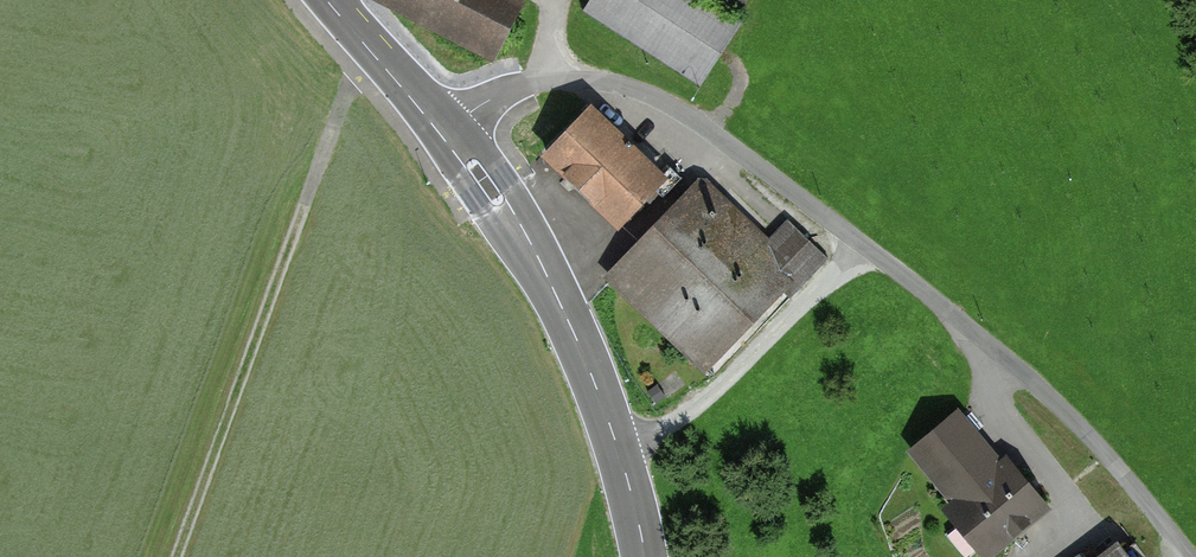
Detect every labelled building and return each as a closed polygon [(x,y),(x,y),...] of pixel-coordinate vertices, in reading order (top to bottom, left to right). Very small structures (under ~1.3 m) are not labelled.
[(493,50),(516,0),(384,0),(493,50)] [(706,0),(593,0),(587,10),(703,83),(741,22),(706,0)] [(673,178),(599,108),(553,156),(628,226),(673,178)] [(773,238),(708,177),(611,278),(712,375),(827,255),(791,220),(773,238)] [(965,411),(914,452),(958,508),(950,514),(984,556),(1002,556),(1057,513),(1015,460),(1009,465),(965,411)] [(1122,542),(1104,556),(1134,556),(1122,542)]
